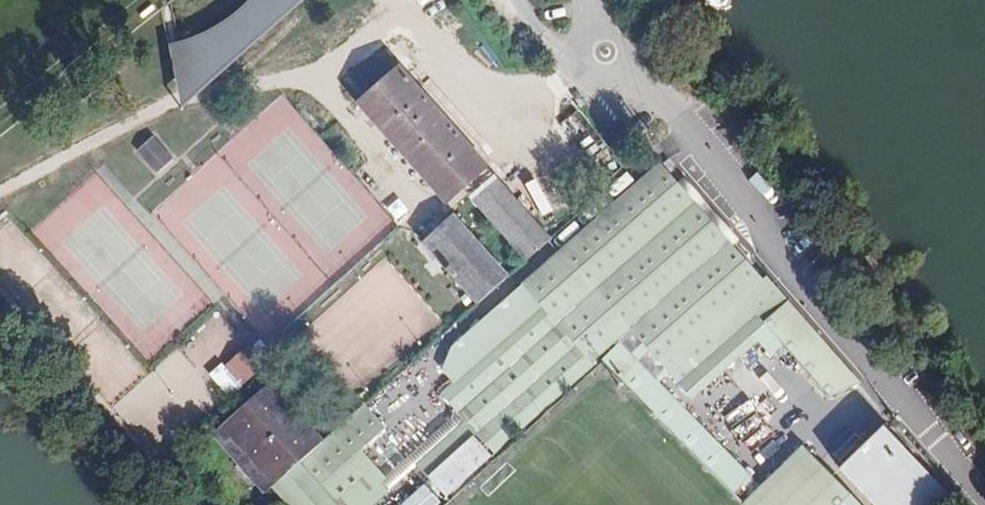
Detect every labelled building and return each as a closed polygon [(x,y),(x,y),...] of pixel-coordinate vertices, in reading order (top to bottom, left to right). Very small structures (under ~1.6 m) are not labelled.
[(251,41),(267,28),(279,15),(291,0),(253,0),(246,7),(236,16),(227,23),(215,29),(196,37),(171,45),(176,74),(178,76),(179,77),(182,79),(186,80),(188,81),(192,81),(195,80),(199,77),(201,75),(204,72),(205,68),(205,64),(221,58),(235,51),(251,41)] [(309,0),(291,0),(279,15),(267,28),(251,41),(235,51),(221,58),(205,64),(205,68),(204,72),(201,75),(199,77),(195,80),(192,81),(188,81),(186,80),(182,79),(179,77),(178,76),(176,74),(181,103),(211,85),(309,0)] [(526,262),(549,242),(397,67),(357,103),(443,202),(460,187),(526,262)] [(157,135),(139,150),(159,173),(176,157),(157,135)] [(715,230),(661,164),(528,286),(541,300),(565,326),(602,293),(633,330),(726,243),(715,230)] [(544,189),(533,196),(551,226),(562,219),(544,189)] [(444,206),(414,234),(480,309),(506,285),(510,280),(444,206)] [(726,243),(633,330),(660,364),(679,349),(759,284),(726,243)] [(759,284),(679,349),(660,364),(695,399),(771,330),(831,397),(858,387),(856,382),(763,281),(759,284)] [(541,300),(440,393),(477,434),(591,330),(608,348),(599,356),(602,359),(621,341),(633,330),(602,293),(565,326),(541,300)] [(591,330),(477,434),(493,452),(599,356),(608,348),(591,330)] [(751,476),(621,341),(602,359),(612,370),(733,493),(751,476)] [(320,448),(268,389),(225,426),(277,485),(320,448)] [(758,406),(760,404),(750,395),(737,409),(725,397),(715,407),(771,460),(792,438),(758,406)] [(389,431),(367,407),(320,448),(277,485),(294,504),(367,504),(386,488),(359,457),(389,431)] [(277,485),(225,426),(214,435),(266,494),(277,485)] [(845,470),(880,504),(948,504),(955,499),(888,430),(845,470)] [(444,498),(488,457),(472,439),(427,480),(444,498)] [(823,466),(807,450),(776,480),(771,475),(742,502),(744,504),(781,504),(823,466)] [(823,466),(781,504),(860,504),(823,466)] [(446,502),(427,480),(398,504),(443,504),(446,502)]
